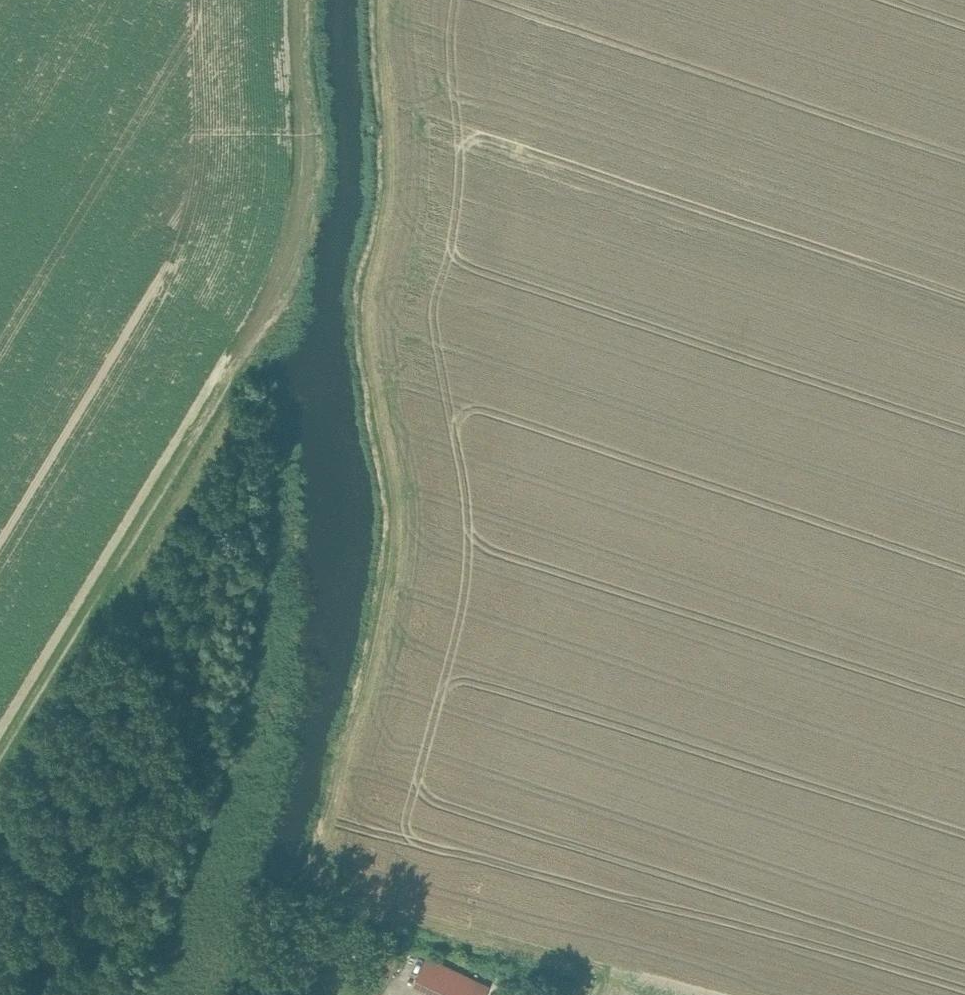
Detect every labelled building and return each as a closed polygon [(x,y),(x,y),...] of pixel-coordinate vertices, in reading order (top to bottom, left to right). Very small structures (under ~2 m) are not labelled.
[(432,994),(485,994),(487,991),(444,970),(432,994)]
